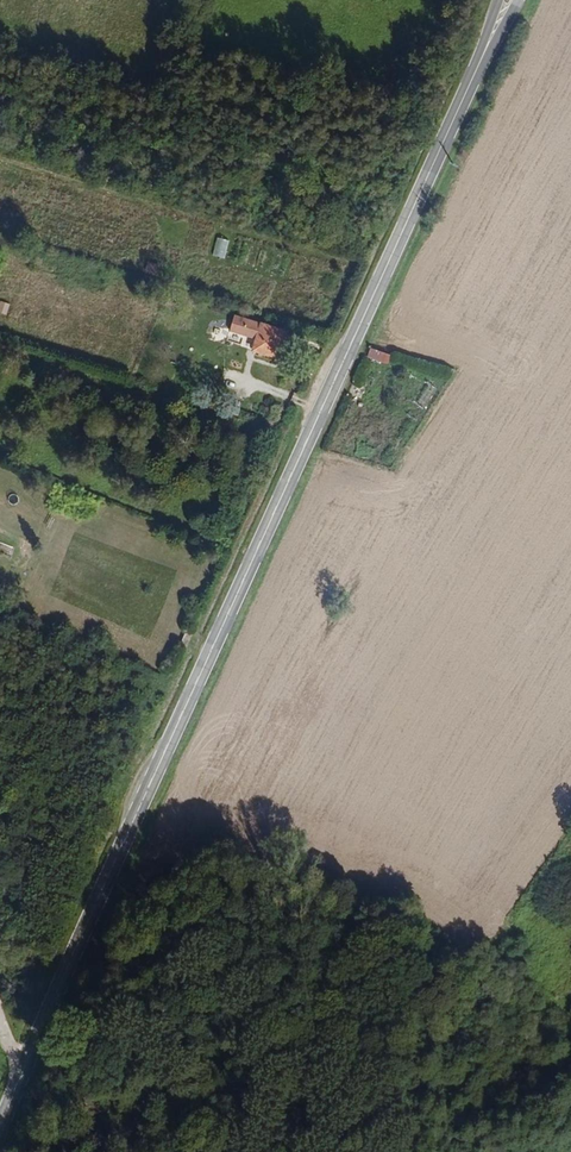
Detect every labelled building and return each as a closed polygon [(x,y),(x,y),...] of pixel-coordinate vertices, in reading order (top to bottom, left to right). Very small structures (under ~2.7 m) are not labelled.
[(225,258),(229,240),(217,237),(213,255),(225,258)] [(7,315),(10,302),(0,300),(0,313),(7,315)] [(257,338),(262,323),(236,314),(230,329),(257,338)] [(275,357),(284,330),(262,323),(257,338),(253,350),(258,351),(256,356),(266,359),(267,354),(275,357)] [(367,357),(388,365),(391,354),(370,347),(367,357)] [(227,368),(223,380),(235,384),(239,372),(227,368)] [(424,409),(437,388),(425,380),(412,401),(424,409)]
